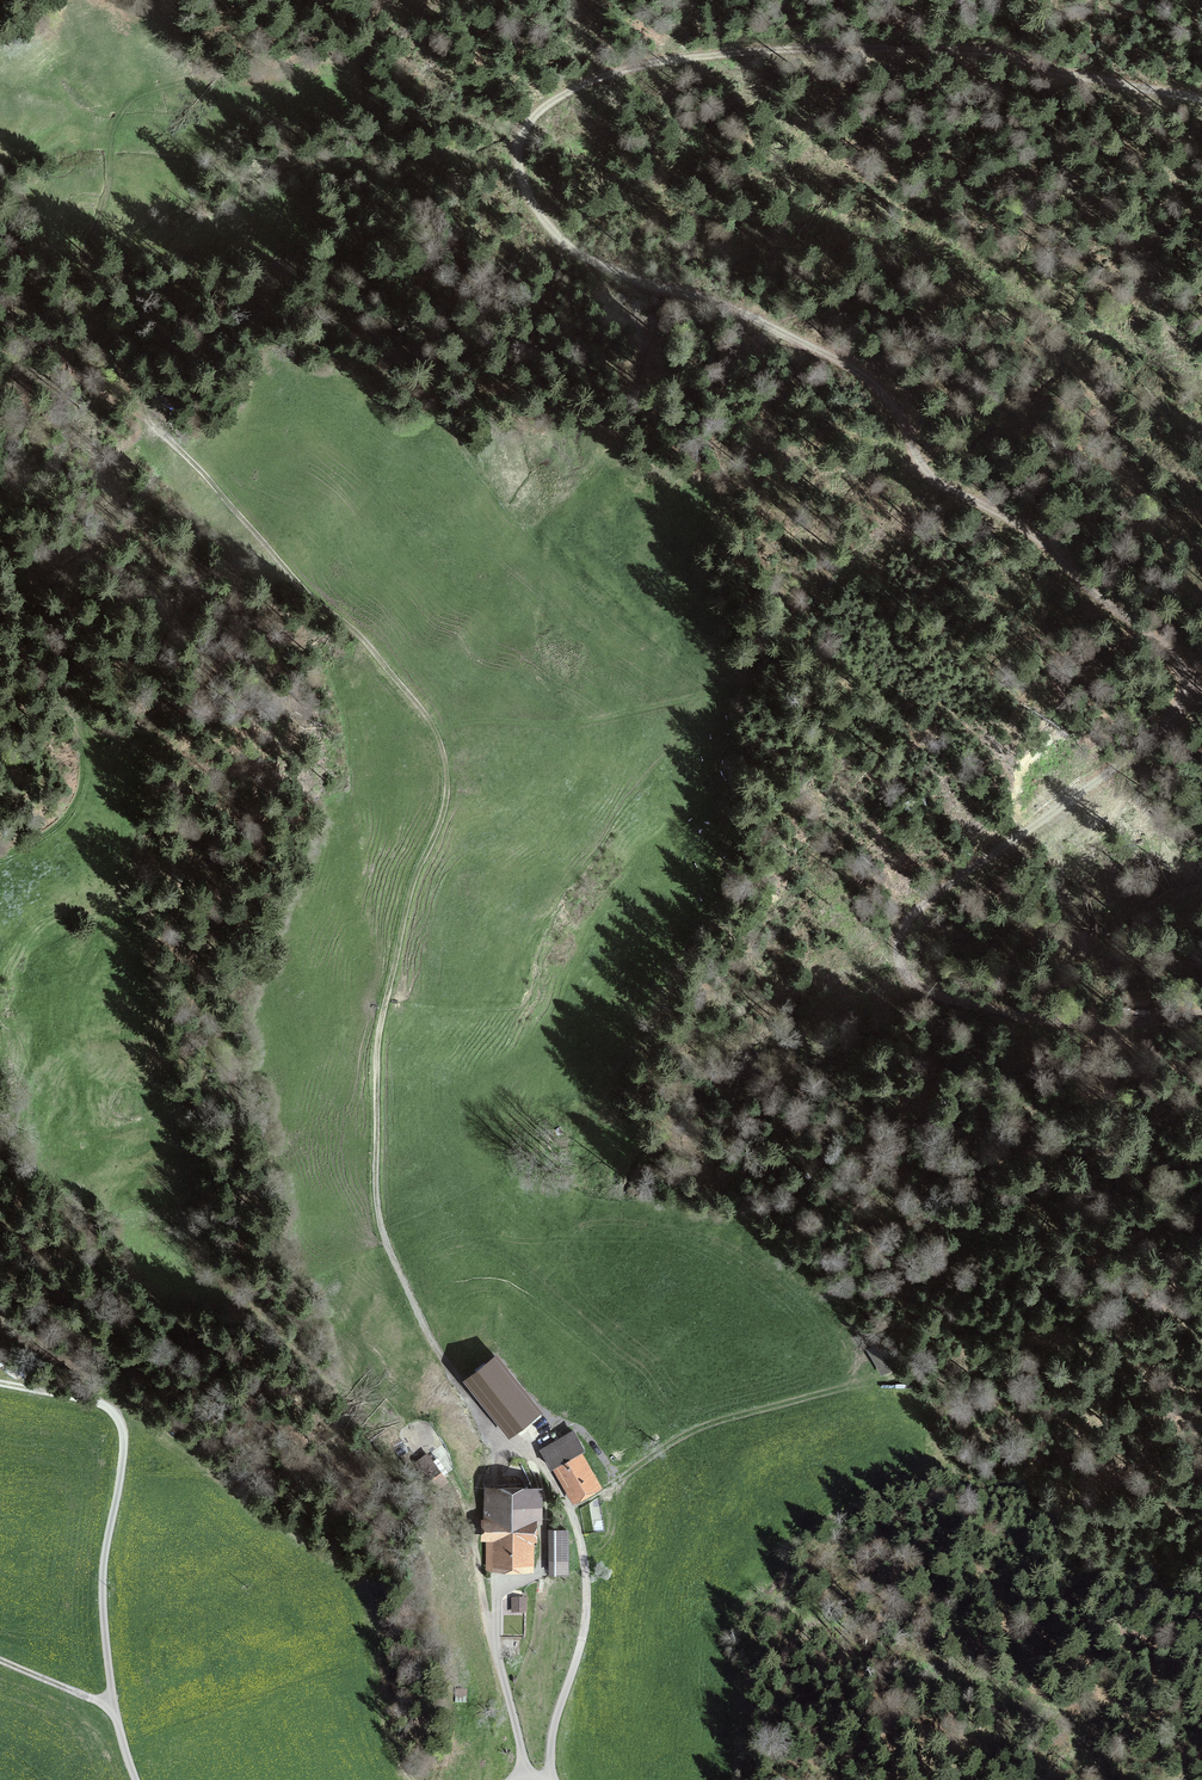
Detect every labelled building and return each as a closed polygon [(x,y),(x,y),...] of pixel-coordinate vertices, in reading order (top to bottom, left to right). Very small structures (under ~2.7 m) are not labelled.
[(496,1356),(463,1382),(509,1440),(542,1414),(496,1356)] [(540,1447),(550,1464),(554,1462),(573,1494),(595,1481),(576,1449),(583,1445),(573,1428),(540,1447)] [(450,1479),(428,1458),(418,1469),(440,1490),(450,1479)] [(527,1534),(532,1534),(532,1485),(485,1484),(484,1512),(483,1512),(482,1534),(488,1534),(488,1560),(526,1560),(527,1534)] [(564,1526),(548,1526),(548,1568),(564,1568),(564,1526)] [(512,1600),(511,1612),(527,1612),(527,1601),(512,1600)]
